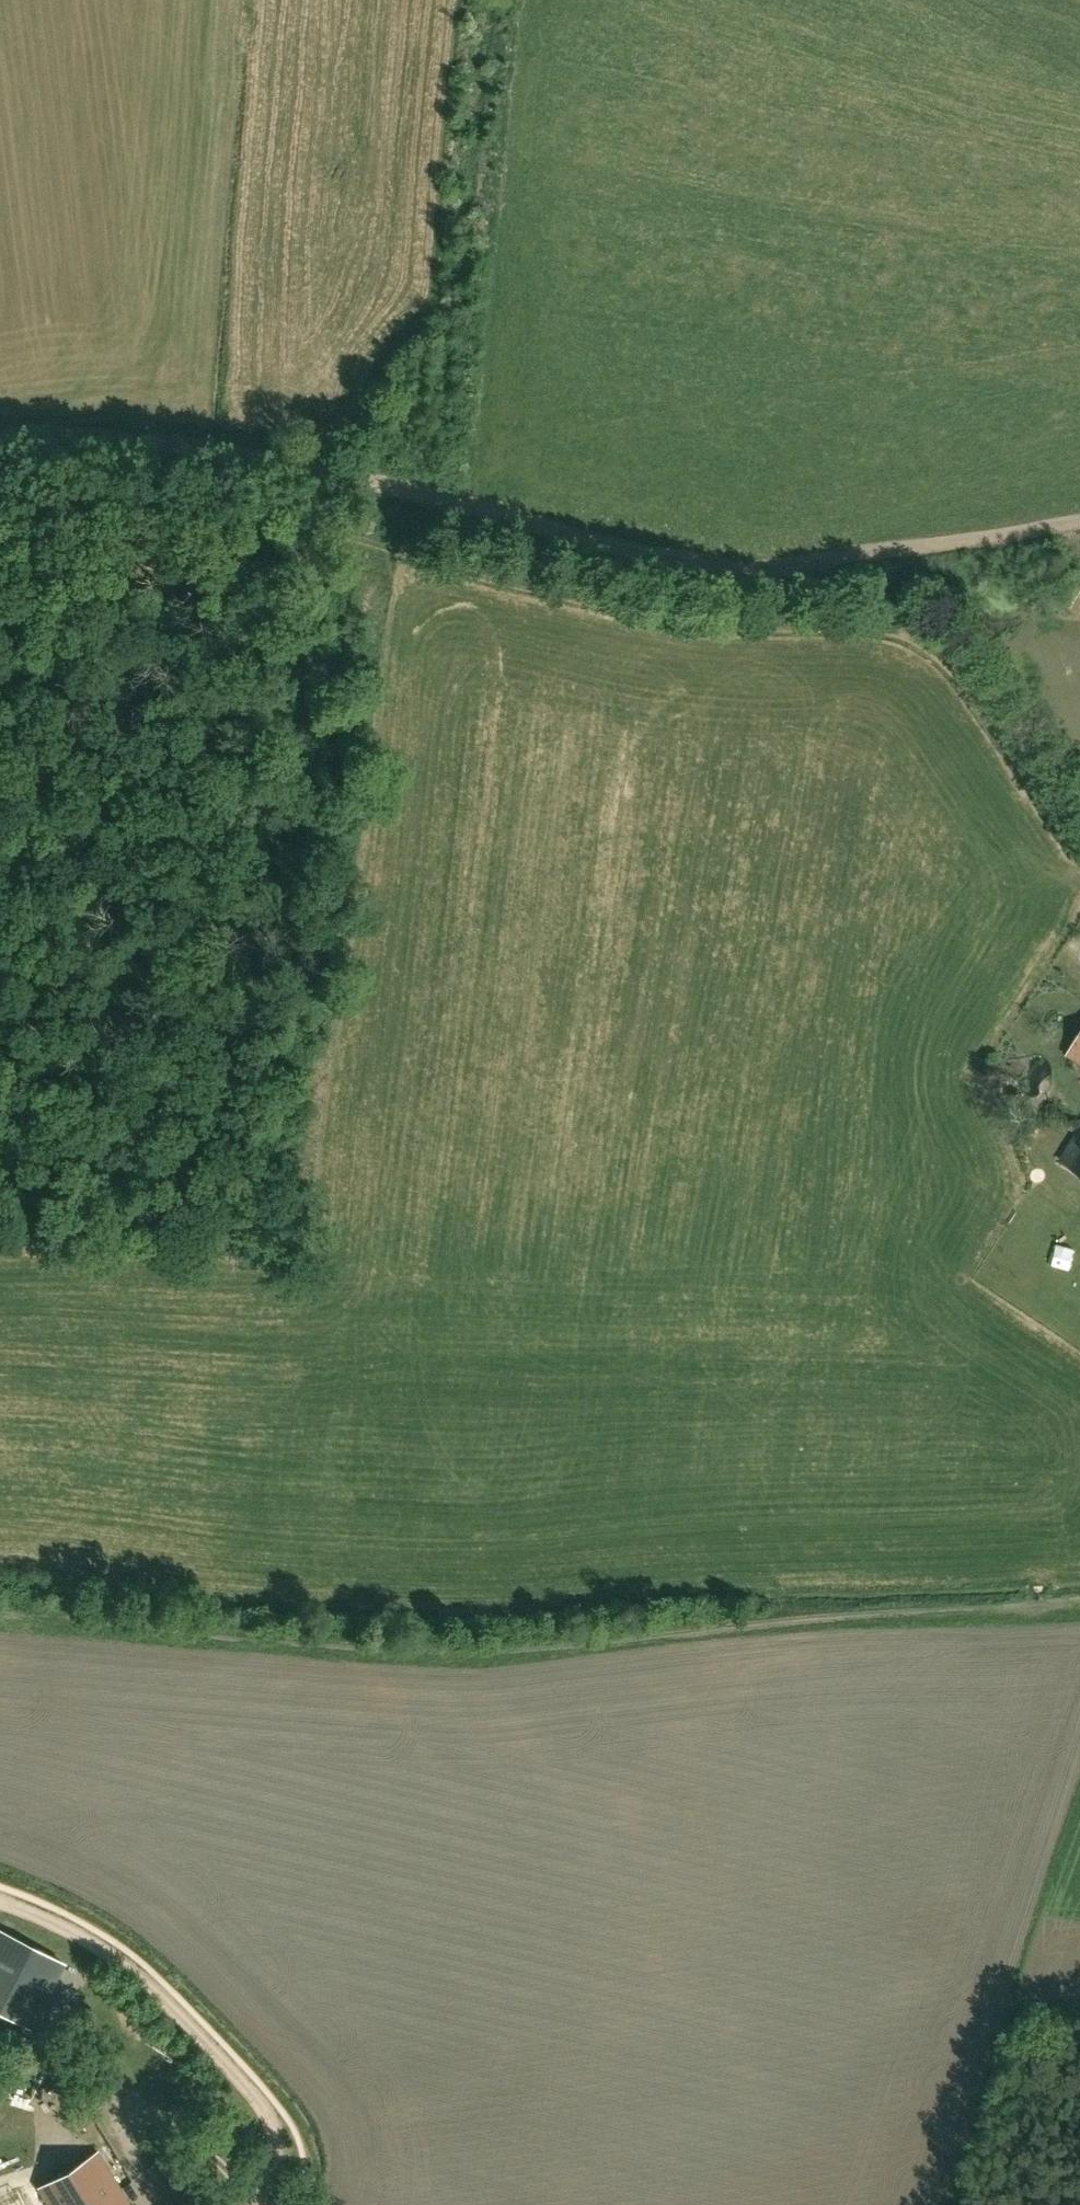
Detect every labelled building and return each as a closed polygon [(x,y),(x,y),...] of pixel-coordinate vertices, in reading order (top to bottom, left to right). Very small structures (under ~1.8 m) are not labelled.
[(1061,1159),(1079,1171),(1079,1129),(1061,1159)] [(30,2027),(63,1963),(0,1930),(0,2011),(30,2027)] [(99,2151),(39,2186),(50,2204),(130,2204),(99,2151)]
